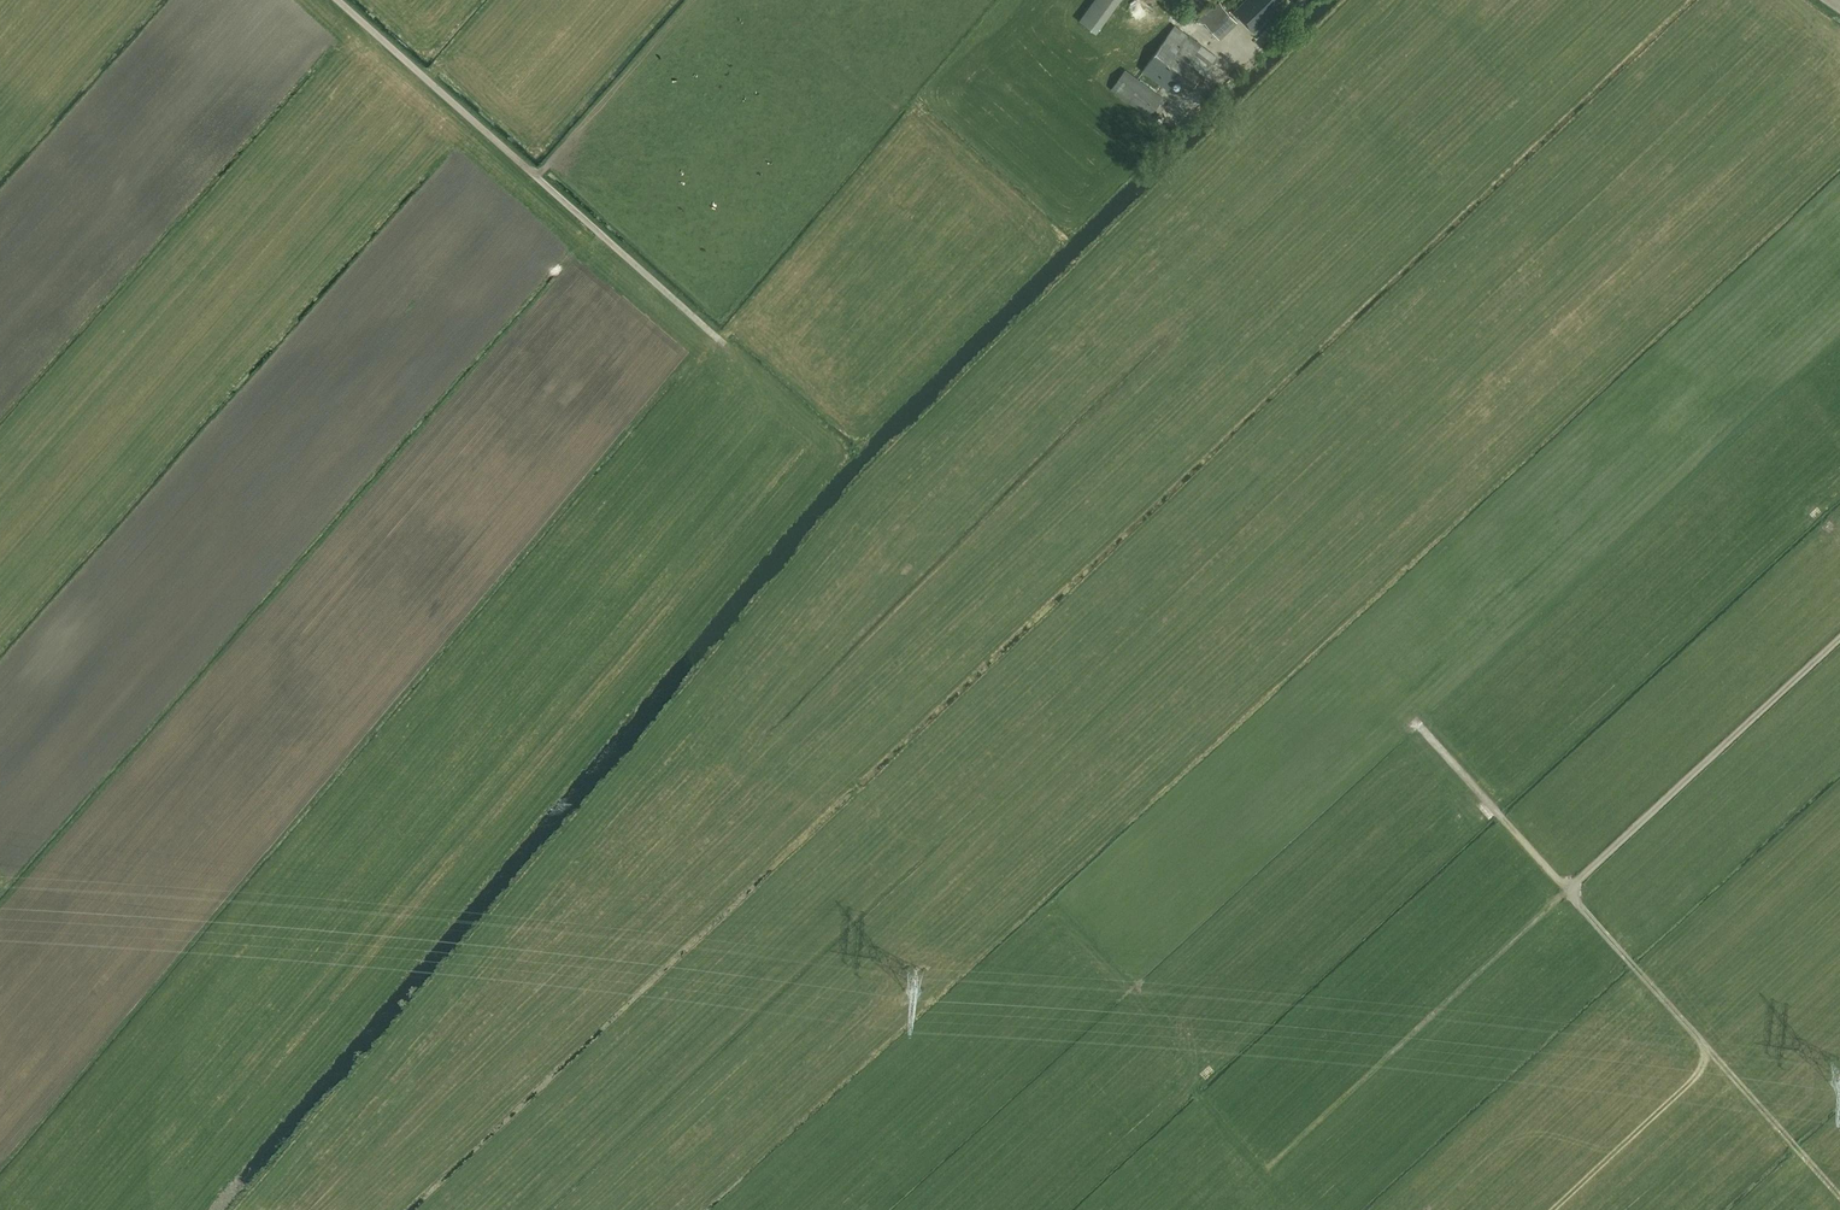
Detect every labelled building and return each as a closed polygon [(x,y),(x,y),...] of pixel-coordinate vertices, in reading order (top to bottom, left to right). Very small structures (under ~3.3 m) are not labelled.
[(1096,33),(1120,0),(1094,0),(1079,21),(1096,33)] [(1214,1),(1215,0),(1192,0),(1183,9),(1195,20),(1213,1),(1214,1)] [(1286,2),(1283,0),(1246,0),(1234,12),(1254,33),(1286,2)] [(1219,39),(1237,22),(1222,6),(1219,1),(1195,21),(1205,23),(1219,39)] [(1166,37),(1166,38),(1142,70),(1169,90),(1176,80),(1192,91),(1203,75),(1205,76),(1217,60),(1174,26),(1166,37)] [(1163,100),(1124,71),(1111,88),(1149,117),(1163,100)]
